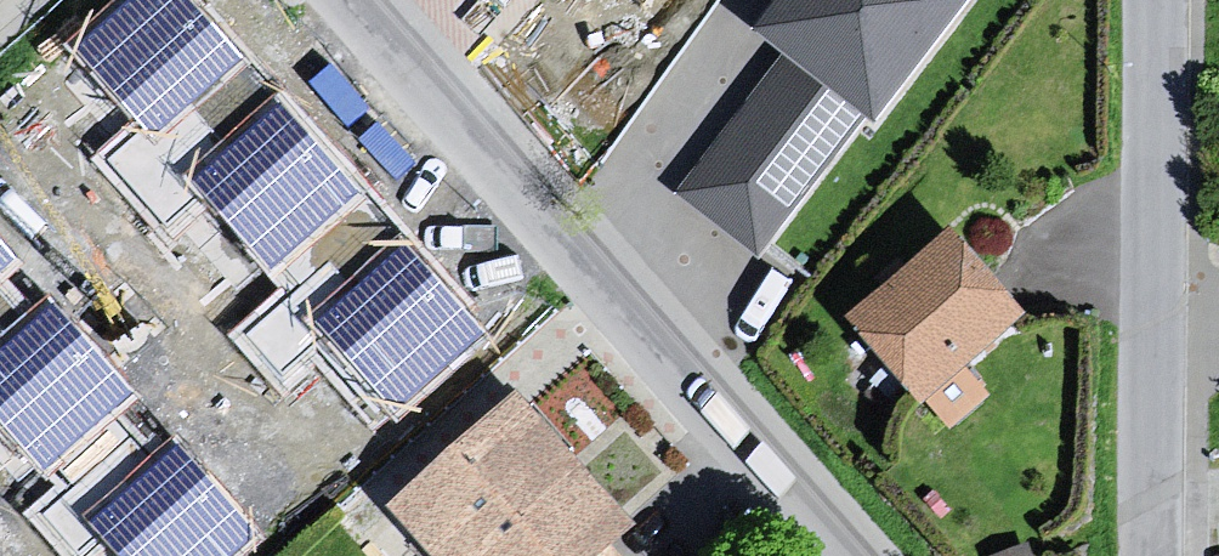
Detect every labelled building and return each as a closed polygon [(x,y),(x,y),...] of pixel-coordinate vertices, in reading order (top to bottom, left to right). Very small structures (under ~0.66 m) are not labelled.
[(194,0),(129,0),(76,47),(155,136),(245,58),(209,17),(194,0)] [(752,32),(778,53),(674,186),(761,256),(863,127),(880,131),(980,0),(777,0),(752,32)] [(323,148),(281,100),(192,179),(271,269),(361,190),(323,148)] [(932,240),(823,330),(931,448),(973,401),(950,374),(1003,322),(932,240)] [(12,258),(0,245),(0,269),(12,258)] [(448,291),(407,245),(318,324),(398,414),(487,335),(448,291)] [(50,300),(0,344),(0,423),(40,469),(130,390),(92,348),(50,300)] [(357,513),(393,555),(595,555),(593,553),(609,534),(491,403),(357,513)] [(176,445),(87,524),(115,555),(231,555),(256,534),(221,495),(176,445)]
